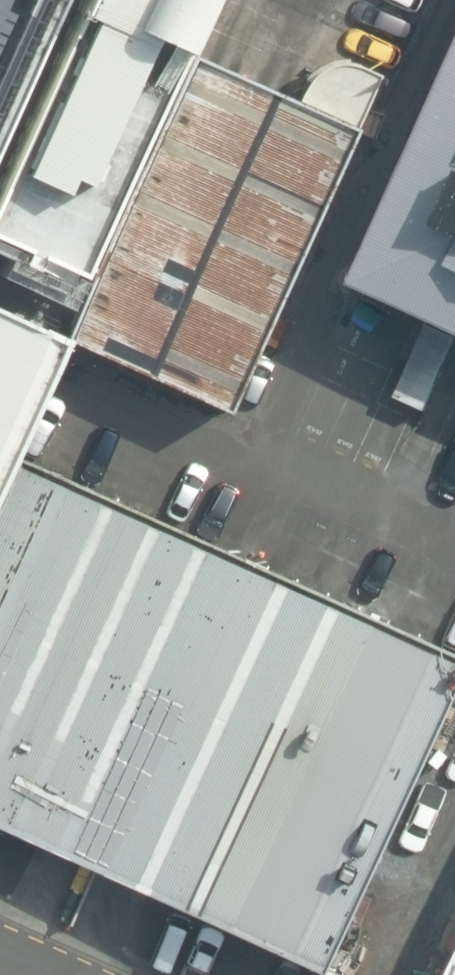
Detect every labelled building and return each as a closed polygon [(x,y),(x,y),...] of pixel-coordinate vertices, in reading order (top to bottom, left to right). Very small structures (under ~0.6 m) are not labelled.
[(0,177),(0,241),(84,279),(211,0),(81,0),(0,177)] [(64,0),(0,0),(0,142),(64,0)] [(194,53),(66,336),(229,412),(357,128),(367,106),(381,74),(368,68),(357,64),(346,63),(335,65),(325,68),(316,73),(309,80),(302,90),(297,101),(251,79),(194,53)] [(354,276),(454,322),(454,53),(354,276)] [(11,453),(66,336),(0,305),(0,477),(11,453)] [(0,477),(0,827),(319,972),(424,752),(453,692),(454,687),(454,655),(434,646),(405,632),(11,453),(0,477)] [(453,692),(424,752),(433,756),(454,766),(454,693),(453,692)] [(433,756),(414,799),(454,818),(454,766),(433,756)] [(454,861),(454,829),(423,815),(403,854),(389,848),(327,974),(426,974),(454,912),(454,895),(442,890),(454,861)]
